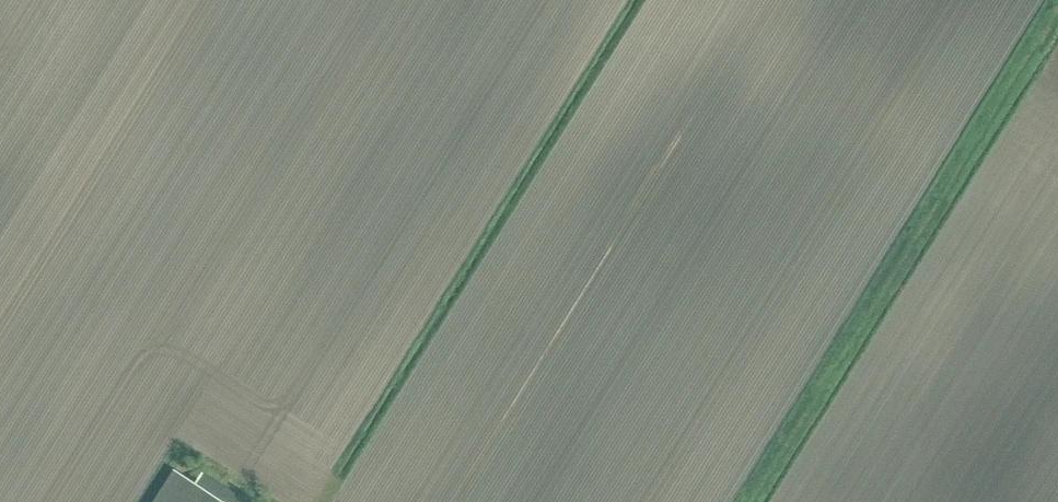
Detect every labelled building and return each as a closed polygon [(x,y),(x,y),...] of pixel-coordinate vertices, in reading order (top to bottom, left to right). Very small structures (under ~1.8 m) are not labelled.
[(176,476),(159,501),(217,501),(176,476)]
